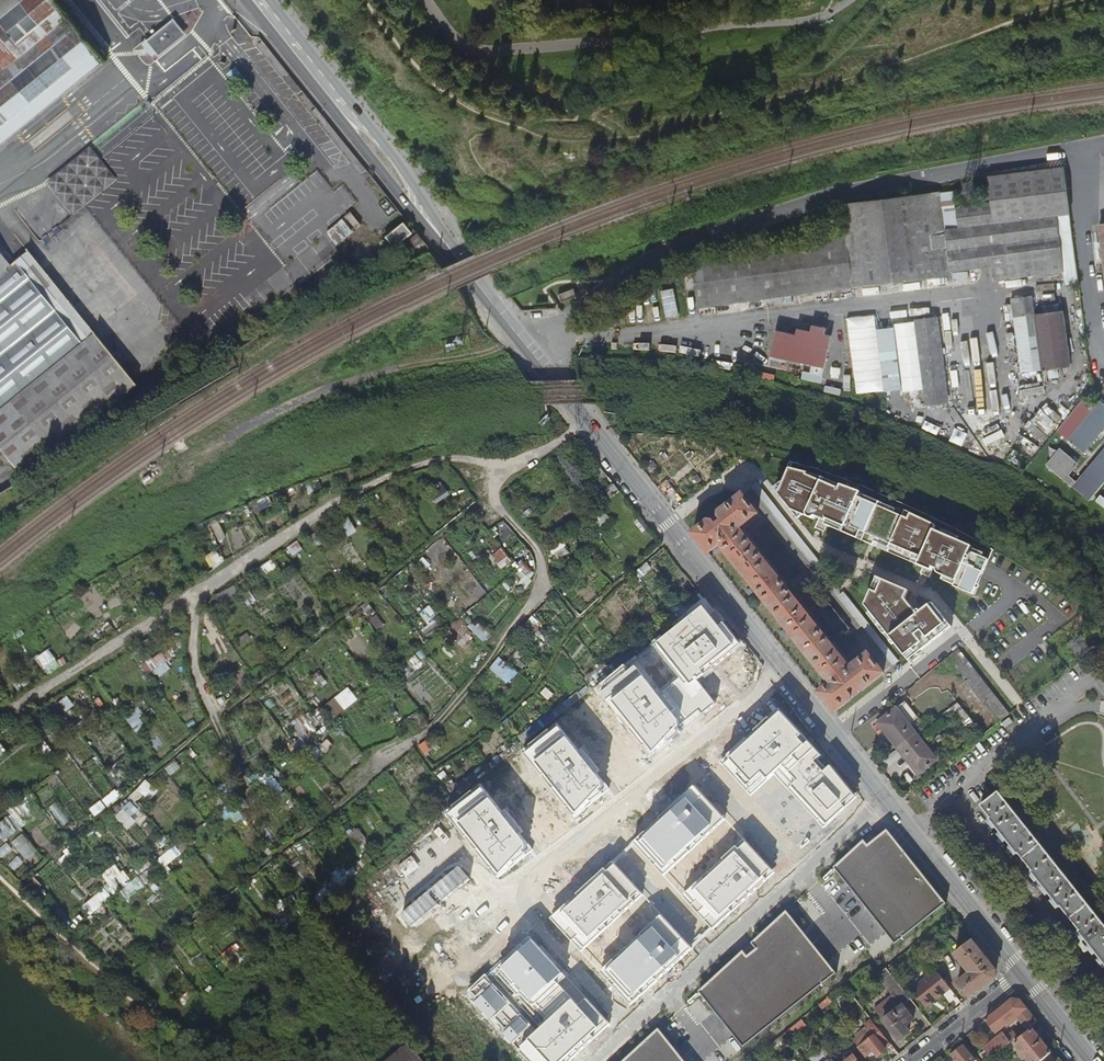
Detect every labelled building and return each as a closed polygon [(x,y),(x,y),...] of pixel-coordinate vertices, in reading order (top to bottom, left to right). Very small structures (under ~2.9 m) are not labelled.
[(0,2),(0,144),(107,57),(81,27),(60,0),(3,0),(0,2)] [(171,23),(148,41),(159,53),(182,35),(171,23)] [(93,147),(50,182),(75,213),(119,179),(93,147)] [(1057,216),(1068,214),(1062,167),(987,177),(989,185),(980,186),(981,199),(990,198),(991,203),(955,207),(958,228),(942,230),(938,194),(842,205),(846,238),(692,260),(698,308),(947,274),(947,270),(991,264),(993,279),(1063,270),(1057,216)] [(326,233),(336,246),(353,233),(344,220),(326,233)] [(408,232),(401,221),(392,228),(400,238),(408,232)] [(400,238),(392,228),(383,235),(391,245),(400,238)] [(423,242),(415,232),(408,238),(416,247),(423,242)] [(22,470),(72,429),(76,434),(139,382),(34,250),(16,264),(0,244),(0,445),(22,470)] [(576,289),(561,295),(563,301),(578,296),(576,289)] [(667,321),(680,318),(674,292),(661,295),(667,321)] [(1069,365),(1063,311),(1042,314),(1034,315),(1031,295),(1010,298),(1019,372),(1041,369),(1042,377),(1060,374),(1059,366),(1069,365)] [(1042,314),(1063,311),(1061,296),(1040,298),(1042,314)] [(856,395),(884,392),(876,330),(874,316),(846,319),(856,395)] [(938,317),(914,320),(914,321),(922,390),(925,406),(949,403),(938,317)] [(922,390),(914,321),(893,324),(894,327),(902,389),(902,392),(922,390)] [(769,356),(823,369),(831,336),(824,335),(825,328),(811,325),(810,332),(796,329),(795,335),(775,331),(769,356)] [(884,392),(902,389),(894,327),(876,330),(884,392)] [(1101,400),(1092,411),(1081,402),(1057,430),(1084,454),(1103,431),(1103,403),(1101,400)] [(1025,426),(1041,442),(1057,425),(1041,409),(1025,426)] [(937,435),(940,428),(925,422),(922,429),(937,435)] [(950,442),(963,447),(967,434),(954,429),(950,442)] [(1103,449),(1075,483),(1069,477),(1077,467),(1060,452),(1046,468),(1088,503),(1103,484),(1103,449)] [(809,473),(790,468),(778,495),(790,510),(810,519),(812,519),(815,518),(816,517),(818,518),(814,527),(824,532),(827,525),(922,567),(919,573),(929,577),(933,568),(936,570),(936,571),(937,573),(940,574),(956,582),(953,586),(974,595),(989,560),(971,551),(973,546),(935,530),(938,526),(911,513),(908,519),(859,497),(861,492),(841,485),(840,489),(808,475),(809,473)] [(138,480),(142,487),(152,480),(148,473),(138,480)] [(438,502),(448,494),(441,485),(431,493),(438,502)] [(708,522),(693,535),(708,554),(720,545),(830,684),(818,694),(834,713),(850,700),(850,697),(849,694),(855,689),(857,692),(861,692),(883,674),(868,655),(850,669),(739,530),(757,515),(742,495),(719,514),(719,517),(720,519),(714,524),(712,522),(708,522)] [(1095,503),(1103,509),(1103,500),(1099,497),(1095,503)] [(501,547),(491,555),(502,569),(512,560),(501,547)] [(908,592),(877,579),(865,606),(909,661),(950,628),(931,604),(919,614),(906,599),(908,592)] [(676,596),(667,603),(680,619),(689,611),(676,596)] [(601,690),(654,756),(718,705),(699,681),(742,647),(705,600),(675,624),(679,629),(601,690)] [(828,602),(816,611),(838,638),(849,629),(828,602)] [(418,611),(427,630),(441,624),(432,605),(418,611)] [(463,628),(451,639),(464,652),(475,642),(463,628)] [(39,656),(49,674),(62,667),(52,649),(39,656)] [(997,723),(1009,714),(958,649),(946,659),(997,723)] [(158,678),(173,667),(162,651),(147,662),(158,678)] [(508,684),(519,673),(499,656),(489,668),(508,684)] [(324,704),(334,717),(358,699),(348,686),(324,704)] [(877,724),(898,750),(916,736),(909,726),(917,719),(905,703),(896,710),(896,709),(877,724)] [(969,731),(975,727),(957,703),(951,708),(969,731)] [(815,835),(846,808),(844,805),(855,796),(831,767),(824,773),(814,762),(821,757),(779,710),(713,770),(743,803),(766,782),(815,835)] [(560,723),(526,751),(578,816),(613,788),(600,773),(604,770),(587,748),(583,751),(560,723)] [(916,736),(898,750),(918,775),(936,761),(916,736)] [(427,739),(418,745),(425,754),(434,748),(427,739)] [(922,801),(940,793),(935,782),(917,790),(922,801)] [(507,813),(484,784),(449,812),(501,877),(536,850),(523,834),(527,831),(510,810),(507,813)] [(8,807),(14,818),(0,826),(0,842),(46,814),(33,792),(8,807)] [(981,807),(990,820),(989,820),(1017,855),(1018,854),(1032,872),(1031,873),(1059,908),(1060,907),(1079,931),(1078,932),(1103,965),(1103,926),(998,793),(981,807)] [(687,794),(625,851),(656,883),(717,827),(687,794)] [(855,796),(844,805),(846,808),(857,799),(855,796)] [(138,821),(132,815),(139,809),(132,801),(118,814),(130,828),(138,821)] [(834,868),(896,946),(947,905),(887,830),(877,838),(873,833),(834,868)] [(25,832),(13,841),(27,858),(39,849),(25,832)] [(737,848),(675,905),(705,937),(766,881),(737,848)] [(113,891),(132,880),(126,869),(122,871),(118,864),(103,872),(113,891)] [(604,870),(551,918),(581,951),(635,903),(604,870)] [(787,911),(699,992),(743,1048),(837,974),(787,911)] [(654,924),(601,973),(631,1006),(685,957),(654,924)] [(468,994),(530,1060),(571,1060),(611,1024),(531,937),(468,994)] [(996,972),(971,941),(954,955),(970,974),(958,984),(969,999),(996,978),(996,972)] [(886,970),(879,975),(878,976),(893,996),(875,1010),(899,1041),(910,1032),(905,1026),(913,1020),(902,1007),(910,1000),(886,970)] [(947,987),(936,973),(928,979),(927,977),(910,991),(923,1006),(931,999),(934,1002),(943,994),(941,992),(947,987)] [(931,999),(923,1006),(925,1009),(934,1002),(931,999)] [(1026,1030),(1036,1022),(1019,1001),(1012,1000),(985,1020),(996,1034),(1016,1018),(1026,1030)] [(387,1060),(477,1060),(443,1017),(410,1044),(387,1060)] [(801,1019),(784,1033),(787,1037),(788,1039),(805,1025),(801,1019)] [(890,1044),(871,1019),(864,1025),(867,1029),(853,1042),(866,1057),(873,1051),(877,1057),(886,1051),(884,1048),(890,1044)] [(624,1060),(685,1060),(659,1028),(624,1060)] [(1050,1054),(1031,1030),(1014,1044),(1020,1053),(1019,1054),(1023,1060),(1025,1059),(1027,1060),(1041,1060),(1050,1054)] [(784,1033),(767,1047),(770,1051),(787,1037),(784,1033)] [(983,1050),(990,1059),(1010,1043),(1003,1034),(983,1050)] [(954,1060),(975,1060),(963,1046),(950,1057),(954,1060)]
